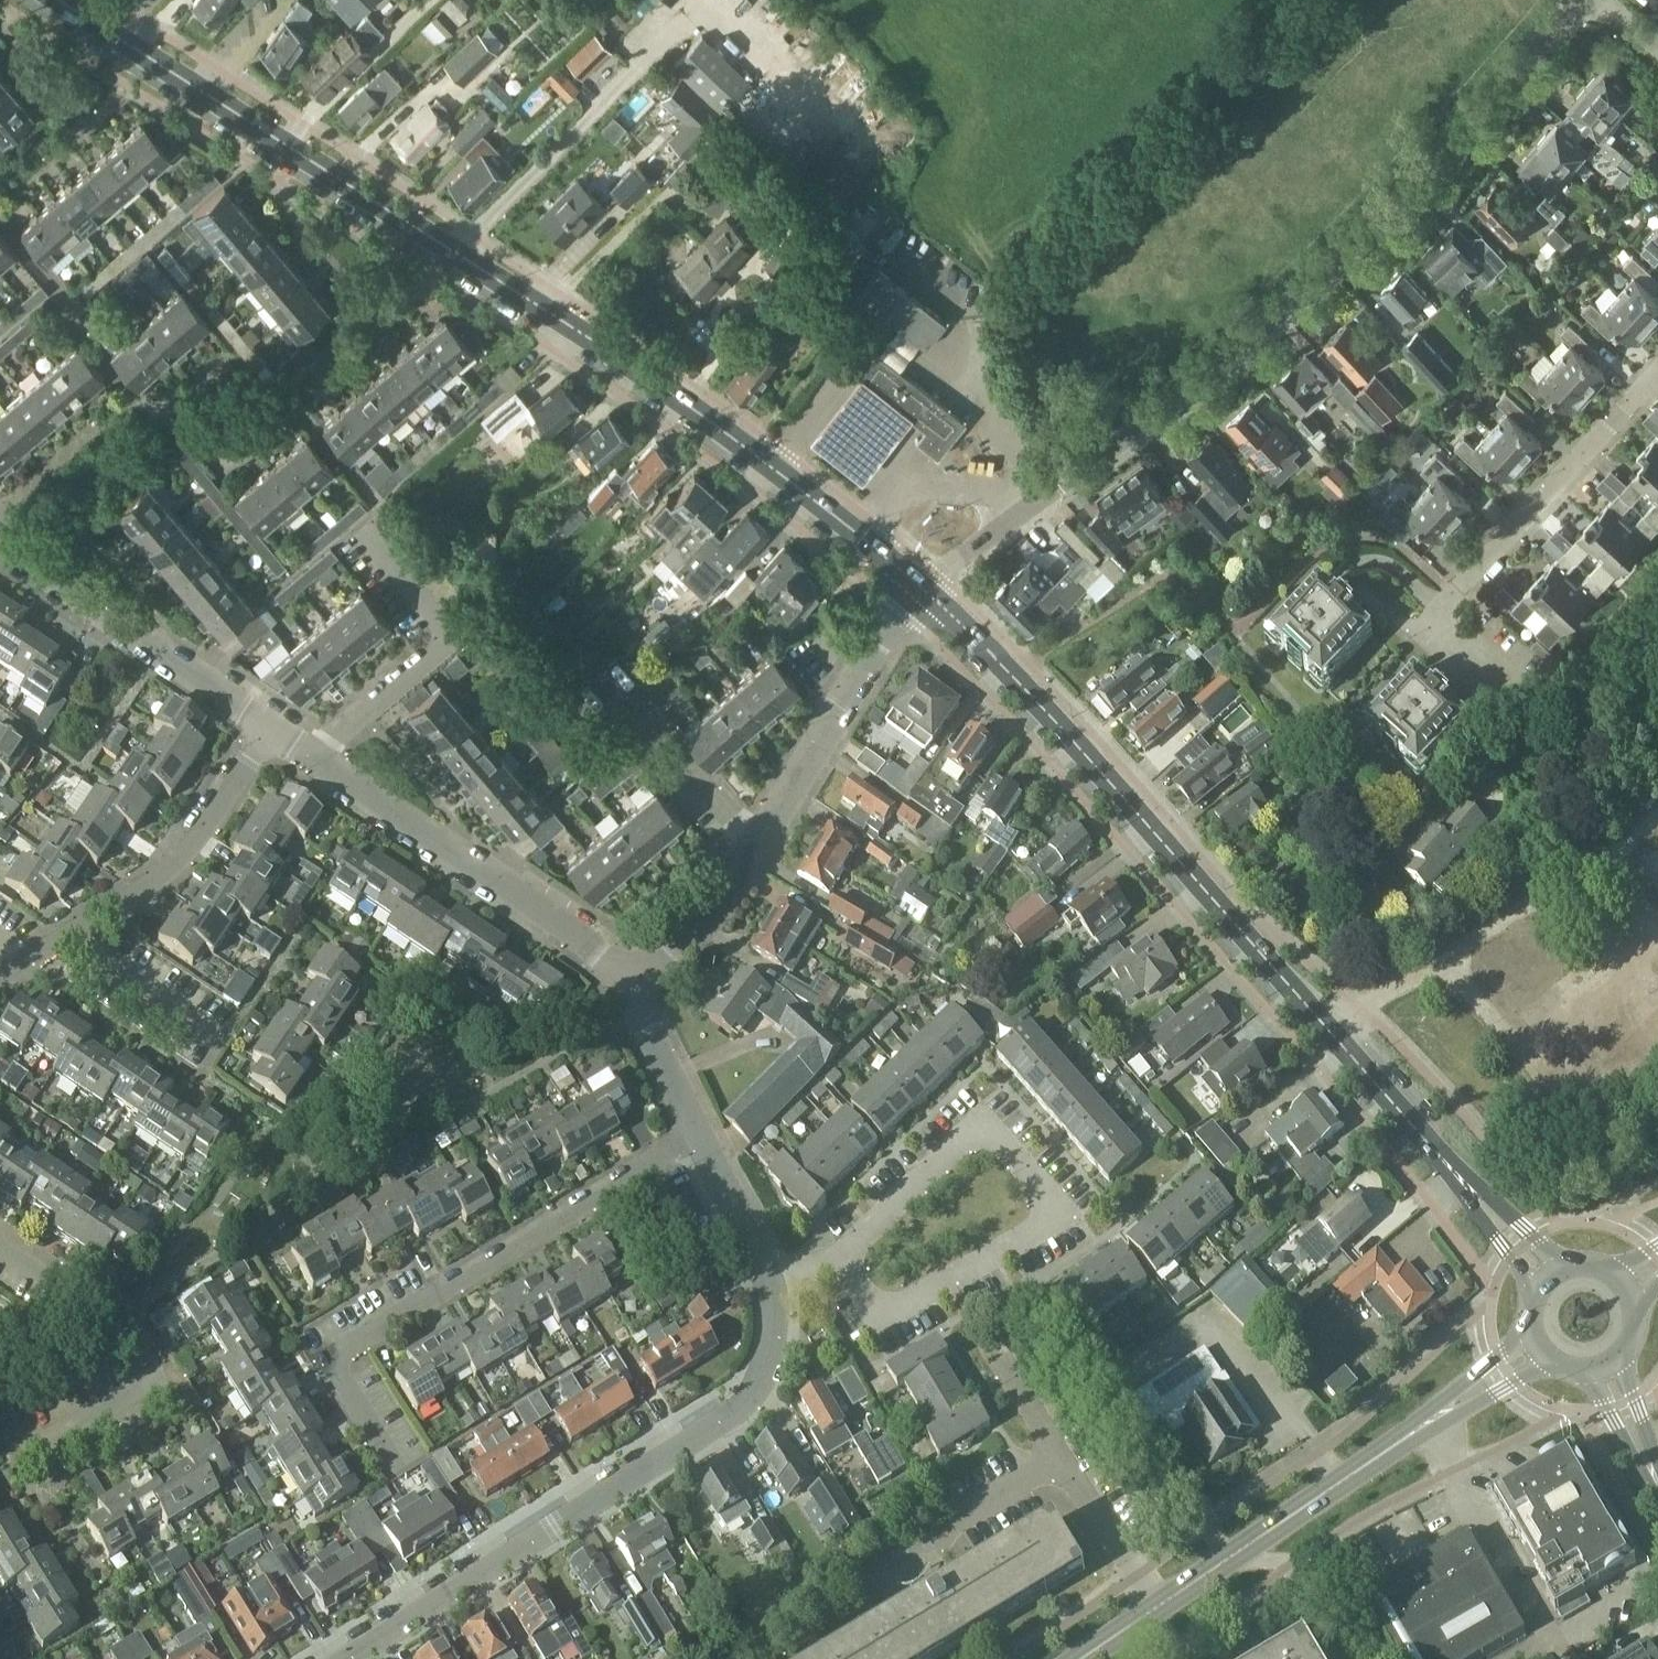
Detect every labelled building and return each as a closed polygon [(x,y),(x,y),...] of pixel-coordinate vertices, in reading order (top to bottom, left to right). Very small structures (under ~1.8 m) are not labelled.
[(197,14),(209,22),(211,18),(214,20),(228,0),(193,0),(191,3),(200,10),(197,14)] [(350,17),(368,0),(333,0),(350,17)] [(447,35),(468,16),(462,9),(454,0),(451,0),(431,18),(420,28),(433,41),(436,45),(447,35)] [(275,33),(261,53),(285,71),(308,40),(307,40),(312,34),(310,24),(304,19),(310,11),(298,1),(283,21),(282,21),(274,32),(275,33)] [(384,34),(367,16),(342,40),(334,48),(333,47),(303,74),(311,82),(307,86),(316,96),(320,92),(322,94),(352,67),(349,65),(365,50),(366,51),(384,34)] [(477,31),(441,64),(462,86),(498,53),(495,50),(504,42),(489,26),(480,34),(477,31)] [(567,60),(584,77),(612,50),(596,33),(567,60)] [(398,83),(383,66),(338,108),(355,127),(380,103),(379,100),(398,83)] [(1586,86),(1616,113),(1634,92),(1606,68),(1597,79),(1594,77),(1586,86)] [(750,81),(738,70),(709,100),(720,111),(750,81)] [(15,96),(17,94),(16,93),(17,92),(13,86),(11,88),(2,77),(0,79),(0,108),(15,96)] [(673,139),(676,141),(691,156),(695,152),(700,147),(716,130),(722,124),(724,121),(709,106),(681,79),(662,98),(688,123),(684,127),(673,139)] [(1604,136),(1612,142),(1617,136),(1612,132),(1624,119),(1616,113),(1586,86),(1577,96),(1581,99),(1572,109),(1597,130),(1593,134),(1598,138),(1600,135),(1603,137),(1604,136)] [(1648,107),(1656,97),(1645,87),(1636,97),(1648,107)] [(15,96),(0,108),(0,143),(4,147),(6,150),(24,135),(18,127),(34,114),(31,112),(33,110),(28,103),(26,105),(17,94),(15,96)] [(412,160),(413,162),(450,125),(440,116),(447,109),(446,108),(437,99),(430,105),(429,104),(428,103),(427,104),(392,140),(412,160)] [(464,151),(502,114),(495,107),(492,110),(490,112),(490,111),(485,106),(478,112),(451,138),(464,151)] [(172,156),(181,148),(165,129),(156,137),(144,123),(143,124),(142,125),(141,123),(140,123),(134,128),(134,129),(136,130),(125,139),(153,173),(156,170),(170,158),(172,156)] [(1537,144),(1568,170),(1585,149),(1558,126),(1550,135),(1547,133),(1537,144)] [(725,137),(716,130),(700,147),(708,155),(725,137)] [(472,162),(448,185),(472,209),(505,176),(515,166),(484,133),(464,153),(472,162)] [(1618,164),(1625,155),(1626,154),(1612,142),(1604,136),(1603,137),(1596,145),(1618,164)] [(107,154),(108,156),(135,188),(153,173),(125,139),(124,140),(123,138),(116,143),(117,144),(118,145),(107,154)] [(1568,170),(1537,144),(1529,154),(1532,157),(1524,166),(1551,190),(1568,170)] [(1618,164),(1596,145),(1595,145),(1587,154),(1595,161),(1594,162),(1614,179),(1623,168),(1618,164)] [(107,154),(106,153),(105,152),(98,159),(99,160),(99,161),(90,169),(118,202),(135,188),(108,156),(107,154)] [(628,206),(653,179),(637,164),(611,191),(628,206)] [(82,173),(83,174),(73,184),(101,217),(118,202),(90,169),(89,169),(88,168),(88,167),(82,172),(82,173)] [(605,208),(576,180),(540,218),(566,243),(585,222),(588,226),(605,208)] [(716,197),(704,189),(695,183),(687,196),(719,216),(730,198),(719,191),(716,196),(716,197)] [(1477,202),(1475,204),(1513,241),(1514,240),(1527,227),(1529,229),(1539,219),(1515,196),(1512,199),(1495,183),(1486,193),(1482,192),(1477,197),(1477,202)] [(73,184),(70,186),(69,185),(68,184),(63,188),(64,189),(65,190),(55,199),(83,232),(101,217),(73,184)] [(240,203),(239,202),(241,200),(236,195),(234,196),(225,185),(223,186),(191,213),(206,231),(240,203)] [(197,187),(178,202),(186,212),(204,196),(197,187)] [(1547,195),(1537,206),(1556,224),(1566,213),(1547,195)] [(55,199),(54,198),(53,197),(51,199),(48,201),(49,202),(49,203),(38,213),(65,244),(66,246),(67,245),(72,251),(75,254),(85,246),(91,241),(83,232),(55,199)] [(178,202),(160,217),(168,227),(186,212),(178,202)] [(249,213),(240,203),(206,231),(221,249),(254,220),(254,219),(256,218),(251,212),(249,213)] [(661,212),(661,213),(661,217),(664,220),(669,220),(672,217),(672,213),(669,209),(664,209),(661,212)] [(21,227),(20,228),(48,261),(49,260),(66,246),(65,244),(38,213),(37,212),(36,211),(30,216),(31,218),(32,218),(21,227)] [(160,217),(143,232),(151,241),(168,227),(160,217)] [(725,219),(704,241),(732,268),(754,246),(751,243),(760,235),(741,218),(733,226),(725,219)] [(271,235),(265,229),(263,230),(254,220),(221,249),(235,265),(269,237),(271,235)] [(810,259),(834,277),(862,242),(838,223),(810,259)] [(1436,242),(1422,255),(1455,289),(1474,271),(1482,280),(1495,268),(1489,261),(1499,252),(1493,246),(1483,255),(1466,237),(1457,227),(1452,227),(1447,232),(1442,236),(1436,236),(1436,242)] [(1546,236),(1559,250),(1562,248),(1571,258),(1578,251),(1569,241),(1556,227),(1546,236)] [(1572,241),(1582,250),(1594,236),(1584,227),(1572,241)] [(1646,241),(1657,253),(1657,228),(1646,241)] [(143,232),(126,246),(133,255),(151,241),(143,232)] [(14,255),(15,254),(0,236),(0,267),(14,255)] [(283,254),(285,253),(280,246),(278,248),(269,237),(235,265),(250,283),(283,254)] [(732,268),(704,241),(676,271),(705,298),(732,268)] [(801,254),(783,242),(764,267),(783,280),(801,254)] [(126,246),(108,261),(116,270),(133,255),(126,246)] [(167,265),(175,258),(166,247),(157,254),(167,265)] [(298,272),(297,271),(299,269),(295,264),(293,266),(283,254),(250,283),(265,300),(298,272)] [(1651,322),(1657,315),(1657,295),(1650,288),(1657,279),(1657,277),(1634,254),(1624,264),(1635,274),(1619,292),(1651,322)] [(127,267),(135,276),(148,265),(140,256),(127,267)] [(175,258),(167,265),(182,282),(190,275),(175,258)] [(108,261),(91,275),(99,284),(116,270),(108,261)] [(127,267),(110,282),(118,291),(135,276),(127,267)] [(944,323),(891,281),(876,269),(855,295),(871,307),(924,348),(944,323)] [(1427,293),(1405,269),(1402,270),(1399,271),(1393,277),(1392,280),(1382,289),(1396,304),(1394,306),(1412,325),(1424,314),(1415,304),(1427,293)] [(743,341),(753,348),(726,385),(735,392),(733,394),(742,401),(744,398),(746,400),(768,370),(764,367),(771,357),(767,354),(775,344),(774,340),(766,334),(770,329),(782,338),(818,290),(793,271),(765,308),(766,308),(756,321),(757,322),(743,341)] [(313,289),(315,287),(309,281),(307,282),(298,272),(265,300),(279,317),(313,289)] [(99,284),(91,275),(80,285),(87,294),(99,284)] [(190,275),(182,282),(196,299),(205,292),(190,275)] [(118,291),(110,282),(93,296),(101,305),(118,291)] [(41,284),(40,285),(23,300),(31,308),(32,307),(38,302),(47,294),(48,293),(41,284)] [(987,286),(978,297),(989,306),(1000,314),(1001,313),(1008,303),(999,296),(987,286)] [(294,335),(296,337),(330,309),(327,306),(329,304),(324,298),(322,300),(313,289),(279,317),(294,335)] [(179,290),(160,306),(187,338),(194,345),(201,339),(196,331),(207,322),(179,290)] [(219,309),(205,292),(196,299),(211,316),(219,309)] [(1651,322),(1619,292),(1602,310),(1591,299),(1582,309),(1607,333),(1617,324),(1634,340),(1641,342),(1647,335),(1643,331),(1651,322)] [(23,300),(6,315),(13,324),(31,308),(23,300)] [(187,338),(160,306),(143,321),(171,352),(177,359),(185,352),(179,345),(187,338)] [(234,326),(219,309),(211,316),(226,333),(234,326)] [(36,311),(24,322),(31,330),(44,320),(36,311)] [(739,314),(730,323),(738,331),(747,321),(739,314)] [(6,315),(0,320),(0,335),(13,324),(6,315)] [(474,351),(484,342),(461,315),(460,316),(450,324),(450,323),(445,317),(444,319),(442,320),(440,319),(435,323),(435,324),(436,325),(425,334),(452,366),(454,368),(474,351)] [(143,321),(126,335),(154,367),(160,374),(168,367),(162,359),(171,352),(143,321)] [(24,322),(6,336),(14,345),(31,330),(24,322)] [(1572,343),(1555,360),(1587,390),(1596,382),(1600,386),(1606,379),(1604,372),(1586,356),(1595,346),(1570,322),(1561,332),(1572,343)] [(1347,323),(1325,343),(1359,381),(1382,360),(1347,323)] [(249,343),(234,326),(226,333),(241,350),(249,343)] [(1459,377),(1418,332),(1402,346),(1443,391),(1459,377)] [(424,333),(408,347),(436,380),(452,366),(425,334),(424,333)] [(154,367),(126,335),(109,350),(143,389),(150,382),(145,374),(154,367)] [(6,336),(0,342),(0,357),(14,345),(6,336)] [(56,359),(84,392),(90,399),(98,391),(92,385),(102,376),(74,343),(56,359)] [(249,343),(241,350),(257,370),(266,363),(249,343)] [(406,348),(405,347),(397,353),(399,355),(400,356),(391,363),(419,397),(421,395),(437,382),(436,380),(409,348),(407,350),(406,348)] [(937,457),(936,458),(938,460),(940,457),(938,455),(962,425),(963,426),(965,423),(876,354),(875,356),(877,357),(861,377),(860,376),(858,378),(860,380),(862,379),(911,417),(926,428),(924,430),(926,432),(919,442),(917,441),(916,442),(919,445),(920,444),(937,457)] [(1285,374),(1275,383),(1298,408),(1303,414),(1297,420),(1295,422),(1308,435),(1321,449),(1327,443),(1322,437),(1327,433),(1322,427),(1319,424),(1308,411),(1332,389),(1334,387),(1332,385),(1306,356),(1298,364),(1297,363),(1293,366),(1292,364),(1283,372),(1285,374)] [(56,359),(38,374),(66,406),(73,413),(81,406),(75,399),(84,392),(56,359)] [(1587,390),(1555,360),(1539,378),(1528,368),(1518,378),(1544,401),(1553,392),(1571,408),(1577,410),(1584,403),(1580,399),(1587,390)] [(402,411),(419,397),(391,363),(390,364),(389,363),(382,369),(383,370),(374,378),(402,411)] [(66,406),(38,374),(21,389),(48,421),(54,428),(62,421),(57,414),(66,406)] [(1377,374),(1356,393),(1384,422),(1404,403),(1377,374)] [(858,378),(860,376),(858,375),(826,417),(809,438),(862,479),(878,458),(911,417),(862,379),(860,380),(858,378)] [(402,411),(374,378),(372,380),(371,379),(370,377),(363,384),(364,385),(365,386),(356,393),(384,426),(386,425),(391,431),(407,418),(402,411)] [(497,380),(478,396),(485,405),(504,389),(497,380)] [(579,405),(560,382),(529,408),(514,390),(480,418),(496,437),(525,413),(543,434),(550,428),(579,405)] [(21,389),(3,404),(31,436),(37,443),(46,435),(40,428),(48,421),(21,389)] [(1492,428),(1524,459),(1532,450),(1536,454),(1543,447),(1541,441),(1523,424),(1532,414),(1506,390),(1497,400),(1508,411),(1492,428)] [(356,393),(355,392),(354,391),(346,398),(347,399),(348,400),(339,408),(367,441),(384,426),(356,393)] [(485,405),(478,396),(461,410),(469,419),(485,405)] [(1357,396),(1347,406),(1372,432),(1381,442),(1391,453),(1401,443),(1391,433),(1357,396)] [(3,404),(0,407),(0,435),(14,451),(20,457),(28,450),(22,443),(31,436),(3,404)] [(1248,405),(1227,424),(1237,435),(1235,440),(1248,454),(1253,453),(1261,461),(1260,466),(1271,477),(1279,476),(1294,462),(1296,454),(1292,450),(1297,445),(1275,422),(1269,427),(1248,405)] [(350,456),(350,455),(367,441),(339,408),(338,409),(337,408),(336,406),(329,412),(330,414),(331,415),(322,422),(349,455),(350,456)] [(461,410),(443,425),(451,434),(469,419),(461,410)] [(627,438),(609,415),(573,444),(591,467),(627,438)] [(443,425),(426,440),(433,449),(451,434),(443,425)] [(1524,459),(1492,428),(1475,446),(1464,436),(1455,446),(1480,470),(1489,460),(1507,476),(1514,478),(1520,471),(1516,467),(1524,459)] [(0,435),(0,469),(2,472),(11,465),(5,458),(14,451),(0,435)] [(303,438),(303,437),(301,436),(294,442),(295,444),(296,445),(287,452),(315,486),(335,469),(307,436),(305,437),(303,438)] [(1639,456),(1647,463),(1647,462),(1657,472),(1657,436),(1639,456)] [(1210,437),(1189,456),(1213,483),(1190,503),(1221,538),(1235,526),(1225,515),(1240,501),(1235,495),(1250,481),(1210,437)] [(426,440),(409,455),(416,464),(433,449),(426,440)] [(524,488),(564,453),(555,442),(515,477),(524,488)] [(634,462),(623,474),(616,468),(607,479),(606,478),(587,498),(600,509),(617,490),(623,495),(629,489),(646,504),(653,496),(649,492),(674,464),(653,444),(635,463),(634,462)] [(201,467),(187,450),(178,458),(192,474),(201,467)] [(270,467),(298,500),(315,486),(287,452),(285,453),(283,451),(278,456),(279,458),(270,467)] [(1432,480),(1422,491),(1454,521),(1462,512),(1466,516),(1473,509),(1471,503),(1453,486),(1462,476),(1436,453),(1425,465),(1425,474),(1432,480)] [(416,464),(409,455),(391,470),(399,478),(416,464)] [(391,470),(381,458),(365,471),(383,493),(400,479),(399,478),(391,470)] [(1644,489),(1657,501),(1645,515),(1657,527),(1657,472),(1647,462),(1647,463),(1620,491),(1632,503),(1644,489)] [(1322,476),(1329,483),(1346,499),(1358,488),(1341,471),(1334,463),(1322,476)] [(261,473),(261,474),(252,481),(281,515),(283,513),(289,521),(305,508),(298,500),(270,467),(268,468),(268,467),(266,466),(259,472),(261,473)] [(1163,492),(1143,466),(1100,497),(1109,508),(1099,515),(1088,525),(1112,551),(1123,540),(1111,527),(1118,521),(1120,524),(1124,521),(1130,530),(1166,504),(1159,495),(1163,492)] [(216,484),(201,467),(192,474),(207,491),(216,484)] [(707,486),(709,484),(695,472),(672,499),(669,501),(665,497),(650,513),(667,529),(668,528),(707,486)] [(250,482),(249,481),(243,486),(244,487),(244,488),(234,496),(263,530),(281,515),(252,481),(251,483),(250,482)] [(117,512),(109,518),(116,526),(124,521),(131,528),(163,501),(148,484),(116,511),(117,512)] [(231,501),(216,484),(207,491),(222,509),(231,501)] [(706,537),(701,531),(727,501),(709,484),(707,486),(668,528),(667,529),(668,529),(676,536),(677,538),(662,555),(674,567),(675,568),(705,538),(706,537)] [(1454,521),(1422,491),(1412,501),(1405,495),(1396,495),(1385,508),(1410,532),(1419,522),(1437,539),(1444,540),(1450,533),(1446,529),(1454,521)] [(1645,515),(1632,528),(1620,517),(1632,503),(1620,491),(1593,520),(1632,557),(1657,529),(1657,527),(1645,515)] [(359,500),(340,515),(348,525),(366,510),(359,500)] [(131,528),(124,535),(131,543),(139,537),(146,546),(178,518),(163,501),(131,528)] [(245,518),(231,501),(222,509),(236,525),(245,518)] [(1169,511),(1182,529),(1197,518),(1184,501),(1169,511)] [(674,569),(659,582),(657,585),(672,604),(691,583),(701,592),(709,583),(712,586),(726,570),(730,574),(768,532),(746,512),(737,522),(736,521),(717,542),(709,534),(706,537),(705,538),(675,568),(674,569)] [(452,521),(444,513),(431,525),(438,534),(452,521)] [(348,525),(340,515),(323,530),(331,540),(348,525)] [(146,546),(138,552),(145,560),(153,555),(161,564),(193,536),(178,518),(146,546)] [(245,518),(236,525),(251,543),(260,535),(245,518)] [(1590,548),(1603,560),(1591,573),(1605,586),(1632,557),(1593,520),(1566,550),(1578,561),(1590,548)] [(1078,529),(1076,532),(1067,522),(1066,523),(1060,528),(1058,530),(1066,539),(1066,540),(1083,556),(1091,548),(1081,537),(1083,535),(1078,529)] [(504,554),(479,523),(453,544),(478,575),(504,554)] [(323,530),(318,524),(315,527),(320,533),(306,545),(314,554),(326,544),(331,540),(323,530)] [(1296,544),(1306,534),(1296,525),(1286,535),(1296,544)] [(274,552),(260,535),(251,543),(265,560),(274,552)] [(161,564),(154,570),(160,578),(168,573),(175,580),(207,553),(200,545),(193,536),(161,564)] [(1074,566),(1083,556),(1066,540),(1065,541),(1057,549),(1073,566),(1074,566)] [(314,554),(306,545),(294,555),(302,564),(314,554)] [(778,595),(805,565),(785,547),(758,577),(778,595)] [(1083,556),(1074,566),(1067,572),(1055,585),(1043,597),(1041,595),(1040,594),(1030,604),(1034,608),(1019,624),(1027,632),(1028,633),(1061,600),(1065,604),(1069,607),(1073,603),(1087,588),(1098,598),(1115,582),(1118,580),(1125,573),(1110,556),(1099,567),(1094,562),(1099,557),(1091,548),(1083,556)] [(1281,548),(1264,561),(1271,570),(1288,556),(1281,548)] [(1539,579),(1578,615),(1605,586),(1591,573),(1578,586),(1565,574),(1578,561),(1566,550),(1539,579)] [(286,566),(274,552),(265,560),(277,574),(286,566)] [(175,580),(168,587),(175,595),(183,589),(190,597),(222,570),(207,553),(175,580)] [(323,555),(310,566),(318,575),(331,564),(323,555)] [(1055,585),(1031,561),(1009,583),(1009,582),(1008,583),(993,598),(1019,624),(1034,608),(1030,604),(1040,594),(1041,595),(1043,597),(1055,585)] [(806,566),(805,565),(778,595),(779,596),(766,610),(776,618),(780,613),(797,628),(806,618),(801,613),(826,586),(805,567),(806,566)] [(491,592),(503,581),(491,569),(480,581),(491,592)] [(190,597),(182,604),(189,612),(197,606),(205,615),(237,588),(222,570),(190,597)] [(303,571),(293,580),(300,589),(311,580),(303,571)] [(737,603),(757,582),(746,572),(726,593),(737,603)] [(1578,615),(1539,579),(1511,608),(1550,644),(1578,615)] [(1336,672),(1372,633),(1353,614),(1361,606),(1347,593),(1339,602),(1319,583),(1283,622),(1277,616),(1264,630),(1265,644),(1278,656),(1284,650),(1290,655),(1287,658),(1301,671),(1303,668),(1309,673),(1303,679),(1316,692),(1330,691),(1343,678),(1336,672)] [(285,587),(275,595),(283,604),(293,596),(285,587)] [(205,615),(198,622),(204,630),(213,624),(220,634),(230,626),(252,607),(252,606),(237,588),(205,615)] [(361,590),(343,605),(370,637),(376,644),(385,638),(379,630),(388,622),(361,590)] [(0,605),(0,634),(8,639),(15,628),(16,628),(22,620),(0,605)] [(252,607),(230,626),(238,635),(262,615),(254,605),(252,606),(252,607)] [(343,605),(326,620),(353,652),(360,659),(368,652),(362,644),(370,637),(343,605)] [(811,613),(818,624),(826,620),(831,617),(824,605),(811,613)] [(552,625),(538,607),(528,615),(542,633),(552,625)] [(262,615),(238,635),(247,646),(259,636),(271,625),(262,615)] [(675,630),(665,617),(648,632),(659,644),(675,630)] [(326,620),(308,635),(335,667),(341,674),(350,667),(344,659),(353,652),(326,620)] [(575,633),(583,642),(597,629),(590,621),(575,633)] [(32,639),(16,628),(15,628),(8,639),(0,634),(0,667),(8,673),(9,673),(33,640),(32,639)] [(1343,678),(1330,691),(1347,707),(1360,719),(1373,705),(1379,711),(1415,672),(1396,655),(1372,633),(1336,672),(1343,678)] [(308,635),(291,650),(318,682),(324,689),(333,682),(327,674),(335,667),(308,635)] [(539,644),(547,654),(559,645),(551,635),(539,644)] [(752,670),(779,701),(785,709),(793,702),(787,694),(797,686),(784,672),(795,662),(775,638),(764,647),(771,655),(752,670)] [(1555,653),(1538,638),(1532,644),(1548,660),(1555,653)] [(58,656),(33,640),(9,673),(23,683),(24,683),(32,671),(42,678),(50,666),(51,667),(58,656)] [(711,645),(723,658),(734,649),(729,643),(711,645)] [(1189,656),(1195,663),(1204,656),(1195,646),(1186,653),(1189,656)] [(273,664),(260,676),(278,689),(287,681),(300,697),(301,696),(308,703),(316,696),(310,688),(318,682),(291,650),(273,664)] [(690,654),(700,667),(712,656),(708,652),(690,654)] [(489,663),(508,685),(510,687),(519,679),(499,655),(489,663)] [(637,675),(659,657),(657,655),(626,660),(624,661),(637,675)] [(1126,670),(1117,678),(1119,680),(1098,698),(1113,715),(1127,703),(1137,714),(1139,713),(1195,663),(1189,656),(1169,673),(1165,669),(1158,676),(1143,659),(1128,672),(1126,670)] [(669,668),(659,657),(637,675),(647,686),(669,668)] [(1217,670),(1223,677),(1232,670),(1226,662),(1217,670)] [(33,730),(44,737),(45,735),(63,709),(66,704),(64,703),(64,702),(63,702),(61,700),(54,696),(67,677),(51,667),(50,666),(42,678),(32,671),(24,683),(23,683),(17,693),(44,711),(45,712),(33,730)] [(678,678),(669,668),(647,686),(656,697),(678,678)] [(752,670),(735,685),(762,716),(769,724),(776,718),(770,709),(779,701),(752,670)] [(1435,691),(1415,672),(1379,711),(1373,705),(1360,719),(1360,733),(1374,745),(1380,739),(1385,744),(1383,747),(1396,760),(1399,756),(1405,761),(1398,768),(1412,781),(1426,780),(1439,767),(1432,761),(1468,722),(1448,704),(1456,695),(1443,682),(1435,691)] [(1192,701),(1208,719),(1237,693),(1221,676),(1192,701)] [(686,688),(678,678),(656,697),(665,707),(686,688)] [(905,737),(941,688),(933,682),(931,685),(921,678),(904,701),(901,699),(894,709),(897,711),(887,724),(905,737)] [(409,712),(402,718),(409,726),(416,720),(417,721),(424,729),(456,702),(441,684),(432,692),(423,682),(403,699),(411,709),(409,711),(409,712)] [(762,716),(735,685),(718,699),(745,730),(752,738),(759,733),(753,724),(762,716)] [(952,696),(941,688),(905,737),(926,753),(960,706),(950,699),(952,696)] [(1145,753),(1146,754),(1188,717),(1187,717),(1170,697),(1169,695),(1143,718),(1135,725),(1127,732),(1128,734),(1145,753)] [(718,699),(700,714),(728,746),(734,753),(742,747),(735,739),(745,730),(718,699)] [(171,702),(154,728),(163,734),(163,733),(176,741),(181,733),(195,742),(206,726),(171,702)] [(424,729),(416,735),(423,743),(431,738),(438,746),(470,719),(456,702),(424,729)] [(534,714),(526,721),(536,733),(544,726),(534,714)] [(728,746),(700,714),(683,729),(717,769),(724,762),(719,754),(728,746)] [(438,746),(431,752),(438,760),(446,755),(453,764),(486,737),(470,719),(438,746)] [(526,721),(517,728),(527,740),(536,733),(526,721)] [(118,727),(108,742),(117,749),(128,734),(118,727)] [(962,790),(991,749),(994,745),(973,729),(958,751),(949,745),(930,770),(908,801),(950,830),(965,809),(953,800),(961,789),(962,790)] [(1194,805),(1233,772),(1245,762),(1253,773),(1254,774),(1255,773),(1284,751),(1283,750),(1270,732),(1250,747),(1240,755),(1237,751),(1225,759),(1218,751),(1210,758),(1195,740),(1175,759),(1189,776),(1177,786),(1194,805)] [(163,734),(152,750),(187,773),(204,748),(195,742),(181,733),(176,741),(163,733),(163,734)] [(7,778),(25,752),(0,735),(0,773),(7,778)] [(453,764),(446,770),(453,778),(461,773),(468,781),(500,754),(493,746),(486,737),(453,764)] [(108,742),(102,750),(116,760),(122,752),(117,749),(108,742)] [(625,747),(598,770),(605,778),(617,768),(624,777),(639,764),(625,747)] [(563,749),(555,756),(565,768),(573,761),(563,749)] [(142,765),(141,766),(153,774),(149,781),(162,790),(162,791),(171,797),(187,773),(152,750),(142,765)] [(865,752),(856,765),(875,778),(884,766),(865,752)] [(468,781),(460,787),(467,795),(475,790),(482,798),(514,771),(500,754),(468,781)] [(555,756),(547,763),(557,775),(565,768),(555,756)] [(130,763),(116,784),(150,808),(162,791),(162,790),(149,781),(153,774),(141,766),(142,765),(133,759),(130,763)] [(908,801),(930,770),(916,760),(898,786),(894,791),(908,801)] [(617,768),(605,778),(612,787),(624,777),(617,768)] [(482,798),(475,804),(482,812),(490,807),(498,816),(529,789),(514,771),(482,798)] [(976,798),(963,816),(976,824),(983,814),(995,823),(985,838),(991,842),(983,854),(979,852),(970,866),(990,880),(1009,853),(1008,853),(1019,835),(1007,828),(1014,816),(1012,815),(1023,799),(1002,785),(990,777),(976,798)] [(855,780),(842,800),(856,810),(848,822),(865,833),(868,828),(879,835),(897,810),(855,780)] [(75,793),(66,807),(81,817),(80,819),(113,842),(125,825),(113,816),(117,809),(105,801),(106,800),(97,794),(97,793),(82,783),(75,793)] [(106,800),(105,801),(117,809),(113,816),(125,825),(134,832),(150,808),(116,784),(106,800)] [(580,784),(569,795),(576,803),(588,793),(580,784)] [(1274,815),(1252,785),(1216,812),(1233,835),(1254,818),(1260,825),(1274,815)] [(654,788),(636,804),(663,836),(669,843),(678,836),(672,829),(681,820),(654,788)] [(498,816),(490,822),(497,830),(505,825),(513,834),(524,825),(545,807),(544,806),(529,789),(498,816)] [(1639,799),(1646,808),(1656,799),(1649,790),(1639,799)] [(277,809),(276,809),(289,818),(284,827),(296,835),(295,836),(305,842),(323,815),(288,792),(277,809)] [(25,800),(18,795),(13,801),(20,807),(25,800)] [(950,830),(908,801),(901,812),(897,817),(939,846),(950,830)] [(267,802),(250,827),(285,851),(295,836),(296,835),(284,827),(289,818),(276,809),(277,809),(267,802)] [(545,807),(524,825),(532,835),(557,814),(548,803),(544,806),(545,807)] [(663,836),(636,804),(619,818),(647,850),(653,858),(660,851),(655,843),(663,836)] [(1439,878),(1487,823),(1467,805),(1441,835),(1431,827),(1408,853),(1417,862),(1407,873),(1428,891),(1427,892),(1433,896),(1445,883),(1439,878)] [(557,814),(532,835),(541,846),(566,824),(557,814)] [(619,818),(602,833),(629,865),(635,872),(643,865),(637,858),(647,850),(619,818)] [(66,822),(61,829),(69,835),(81,844),(76,851),(88,858),(87,859),(97,866),(113,842),(80,819),(74,828),(66,822)] [(1073,825),(1032,864),(1024,871),(1040,888),(1048,881),(1052,885),(1076,863),(1074,860),(1091,845),(1073,825)] [(250,827),(234,852),(244,858),(257,867),(263,858),(275,867),(285,851),(250,827)] [(6,845),(14,833),(7,828),(0,834),(0,840),(6,845)] [(59,828),(43,852),(77,875),(87,859),(88,858),(76,851),(81,844),(69,835),(61,829),(59,828)] [(827,828),(813,851),(843,869),(844,866),(848,869),(857,856),(852,853),(857,846),(827,828)] [(602,833),(585,848),(611,880),(617,887),(625,880),(620,872),(629,865),(602,833)] [(873,842),(867,852),(865,854),(887,869),(888,868),(895,858),(873,842)] [(611,880),(585,848),(567,862),(601,902),(608,895),(602,888),(611,880)] [(813,851),(798,875),(828,894),(835,882),(842,870),(843,869),(813,851)] [(32,868),(32,869),(44,877),(39,884),(52,893),(51,894),(60,900),(77,875),(43,852),(32,868)] [(344,870),(329,892),(355,909),(362,899),(361,899),(369,887),(361,881),(371,867),(370,867),(353,856),(352,857),(345,852),(336,865),(344,870)] [(18,860),(10,855),(5,862),(13,868),(18,860)] [(244,858),(233,873),(268,897),(284,873),(275,867),(263,858),(257,867),(244,858)] [(369,887),(361,899),(362,899),(377,909),(400,875),(375,859),(370,867),(371,867),(361,881),(369,887)] [(0,894),(12,903),(17,896),(38,910),(40,911),(51,894),(52,893),(39,884),(44,877),(32,869),(32,868),(21,860),(20,862),(15,869),(4,886),(5,887),(0,894)] [(909,867),(903,877),(914,884),(920,875),(909,867)] [(223,889),(222,890),(235,899),(229,908),(241,916),(241,917),(250,923),(268,897),(233,873),(223,889)] [(304,887),(312,891),(319,879),(312,874),(304,887)] [(921,874),(914,886),(922,892),(930,880),(921,874)] [(400,875),(377,909),(392,919),(393,920),(401,908),(409,914),(418,901),(419,901),(425,892),(400,875)] [(213,883),(196,908),(231,931),(241,917),(241,916),(229,908),(235,899),(222,890),(223,889),(213,883)] [(1072,911),(1063,918),(1071,929),(1080,922),(1102,950),(1127,931),(1120,921),(1131,913),(1129,911),(1108,883),(1089,898),(1088,896),(1070,910),(1072,911)] [(914,886),(897,911),(921,927),(937,901),(922,892),(914,886)] [(311,892),(303,887),(295,898),(304,903),(311,892)] [(1048,906),(1041,896),(1039,893),(1005,920),(1014,932),(1048,906)] [(856,927),(861,931),(872,913),(839,894),(829,912),(856,927)] [(392,919),(386,929),(411,946),(434,911),(419,901),(418,901),(409,914),(401,908),(393,920),(392,919)] [(782,902),(768,926),(808,950),(822,926),(782,902)] [(1048,906),(1014,932),(1026,947),(1059,921),(1048,906)] [(196,908),(186,923),(199,932),(192,942),(204,950),(214,957),(231,931),(196,908)] [(434,911),(411,946),(436,963),(443,954),(442,953),(450,941),(442,935),(451,922),(450,922),(434,911)] [(450,941),(442,953),(443,954),(458,964),(481,930),(456,913),(450,922),(451,922),(442,935),(450,941)] [(177,917),(159,944),(193,966),(204,950),(192,942),(199,932),(186,923),(177,917)] [(340,928),(329,921),(324,930),(335,937),(340,928)] [(768,926),(753,951),(793,975),(808,950),(768,926)] [(902,955),(861,931),(856,927),(845,945),(891,973),(902,955)] [(481,930),(458,964),(473,974),(474,975),(482,963),(490,968),(498,956),(499,957),(506,947),(481,930)] [(345,933),(337,944),(348,951),(355,940),(345,933)] [(1126,954),(1109,968),(1110,969),(1120,981),(1113,987),(1128,1005),(1142,994),(1144,992),(1148,997),(1179,974),(1175,970),(1179,967),(1174,961),(1153,934),(1126,954)] [(357,938),(355,940),(348,951),(358,958),(367,946),(357,938)] [(325,952),(308,978),(317,985),(318,984),(330,992),(336,984),(348,993),(348,992),(349,992),(364,968),(353,960),(349,968),(325,952)] [(473,974),(467,984),(492,1001),(514,967),(499,957),(498,956),(490,968),(482,963),(474,975),(473,974)] [(1100,957),(1061,987),(1074,1003),(1084,996),(1082,994),(1081,992),(1083,990),(1110,970),(1107,966),(1100,957)] [(514,967),(492,1001),(517,1018),(524,1008),(522,1008),(531,995),(522,989),(530,978),(514,967)] [(530,978),(522,989),(531,995),(522,1008),(524,1008),(540,1019),(563,985),(537,968),(530,978)] [(259,975),(251,969),(245,977),(255,984),(256,982),(261,975),(259,975)] [(715,998),(704,1014),(731,1034),(740,1021),(742,1019),(753,1019),(757,1013),(758,1014),(783,1032),(784,1031),(798,1043),(799,1044),(725,1119),(750,1143),(844,1048),(799,1009),(789,996),(773,984),(768,990),(742,972),(722,999),(719,998),(717,1000),(715,998)] [(789,977),(781,989),(814,1009),(830,983),(819,976),(811,990),(789,977)] [(436,990),(424,982),(415,996),(427,1004),(436,990)] [(317,985),(307,1000),(341,1023),(358,998),(349,992),(348,992),(348,993),(336,984),(330,992),(318,984),(317,985)] [(224,995),(223,997),(239,1008),(245,999),(242,997),(229,988),(224,995)] [(891,1006),(877,996),(865,1011),(877,1021),(885,1014),(891,1006)] [(462,1008),(446,997),(437,1011),(453,1022),(462,1008)] [(920,998),(907,1001),(909,1010),(922,1007),(920,998)] [(1228,1025),(1206,998),(1154,1040),(1173,1064),(1210,1034),(1213,1038),(1228,1025)] [(0,1029),(0,1037),(22,1052),(28,1042),(27,1042),(36,1029),(28,1024),(36,1012),(35,1011),(19,1000),(0,1029)] [(296,1015),(296,1016),(308,1025),(303,1033),(315,1041),(314,1042),(324,1048),(341,1023),(307,1000),(296,1015)] [(36,1029),(27,1042),(28,1042),(44,1053),(67,1019),(42,1002),(35,1011),(36,1012),(28,1024),(36,1029)] [(980,1035),(987,1028),(976,1017),(969,1023),(954,1008),(938,1023),(969,1055),(985,1040),(980,1035)] [(287,1009),(270,1034),(304,1057),(314,1042),(315,1041),(303,1033),(308,1025),(296,1016),(296,1015),(287,1009)] [(1020,1013),(1011,1021),(998,1011),(992,1020),(1011,1034),(1026,1019),(1020,1013)] [(249,1019),(260,1027),(265,1021),(254,1012),(249,1019)] [(550,1023),(558,1028),(564,1020),(555,1014),(550,1023)] [(883,1024),(890,1031),(900,1021),(892,1014),(883,1024)] [(67,1019),(44,1053),(59,1063),(60,1064),(68,1051),(76,1057),(85,1044),(86,1045),(92,1036),(67,1019)] [(1078,1037),(1087,1030),(1078,1020),(1070,1027),(1078,1037)] [(251,1037),(257,1029),(248,1023),(242,1031),(251,1037)] [(969,1055),(938,1023),(924,1037),(955,1069),(969,1055)] [(890,1031),(883,1024),(874,1033),(881,1040),(890,1031)] [(1011,1070),(1045,1040),(1031,1025),(997,1054),(1011,1070)] [(369,1042),(376,1032),(370,1028),(363,1029),(359,1035),(369,1042)] [(1095,1039),(1087,1030),(1078,1037),(1087,1047),(1095,1039)] [(1146,1044),(1146,1043),(1138,1033),(1117,1049),(1114,1051),(1123,1062),(1146,1044)] [(270,1034),(253,1059),(262,1065),(263,1064),(275,1073),(281,1065),(293,1074),(294,1073),(304,1057),(270,1034)] [(955,1069),(924,1037),(910,1050),(940,1082),(955,1069)] [(1045,1040),(1011,1070),(1023,1084),(1057,1054),(1045,1040)] [(864,1042),(855,1052),(862,1059),(872,1049),(864,1042)] [(1221,1043),(1201,1059),(1187,1071),(1192,1077),(1206,1066),(1212,1073),(1202,1081),(1221,1105),(1265,1070),(1245,1046),(1233,1056),(1221,1043)] [(59,1063),(53,1073),(78,1090),(101,1055),(86,1045),(85,1044),(76,1057),(68,1051),(60,1064),(59,1063)] [(1103,1064),(1110,1058),(1102,1048),(1094,1054),(1103,1064)] [(940,1082),(910,1050),(895,1064),(926,1096),(940,1082)] [(862,1059),(855,1052),(846,1061),(853,1068),(862,1059)] [(1057,1054),(1023,1084),(1036,1097),(1069,1068),(1057,1054)] [(101,1055),(78,1090),(103,1107),(109,1097),(108,1097),(117,1084),(109,1079),(117,1066),(116,1066),(101,1055)] [(109,1097),(103,1107),(111,1112),(117,1102),(124,1107),(148,1073),(122,1056),(116,1066),(117,1066),(109,1079),(117,1084),(108,1097),(109,1097)] [(1140,1057),(1129,1066),(1140,1080),(1152,1070),(1140,1057)] [(1110,1058),(1103,1064),(1111,1075),(1119,1068),(1110,1058)] [(339,1062),(332,1074),(343,1081),(351,1069),(339,1062)] [(8,1068),(0,1063),(0,1082),(7,1071),(9,1069),(8,1068)] [(262,1065),(251,1081),(286,1105),(303,1079),(294,1073),(293,1074),(281,1065),(275,1073),(263,1064),(262,1065)] [(895,1064),(881,1078),(912,1110),(926,1096),(895,1064)] [(1069,1068),(1036,1097),(1048,1111),(1081,1082),(1069,1068)] [(7,1071),(0,1082),(16,1093),(25,1079),(16,1073),(14,1076),(7,1071)] [(836,1071),(826,1081),(834,1088),(843,1078),(836,1071)] [(148,1073),(124,1107),(140,1118),(141,1119),(149,1106),(157,1111),(165,1099),(166,1100),(173,1090),(148,1073)] [(608,1076),(581,1093),(587,1103),(588,1102),(596,1115),(604,1110),(612,1122),(629,1111),(616,1089),(623,1085),(616,1073),(609,1078),(608,1076)] [(1156,1077),(1152,1073),(1146,1078),(1149,1082),(1156,1077)] [(1127,1092),(1135,1086),(1126,1076),(1119,1082),(1127,1092)] [(881,1078),(867,1092),(898,1124),(912,1110),(881,1078)] [(1081,1082),(1048,1111),(1060,1125),(1093,1096),(1081,1082)] [(28,1085),(21,1096),(33,1104),(40,1093),(28,1085)] [(329,1096),(338,1101),(345,1089),(336,1085),(329,1096)] [(821,1085),(812,1094),(819,1102),(829,1092),(821,1085)] [(1135,1086),(1127,1092),(1135,1103),(1143,1097),(1135,1086)] [(898,1124),(867,1092),(852,1107),(883,1138),(898,1124)] [(1319,1093),(1265,1134),(1279,1151),(1331,1109),(1319,1093)] [(327,1095),(321,1105),(319,1109),(327,1114),(329,1115),(332,1112),(338,1101),(329,1096),(327,1095)] [(1106,1110),(1093,1096),(1060,1125),(1072,1139),(1106,1110)] [(140,1118),(133,1127),(158,1144),(181,1110),(166,1100),(165,1099),(157,1111),(149,1106),(141,1119),(140,1118)] [(587,1103),(571,1112),(593,1148),(619,1132),(612,1122),(604,1110),(596,1115),(588,1102),(587,1103)] [(1152,1120),(1159,1114),(1151,1103),(1143,1109),(1152,1120)] [(792,1113),(799,1120),(809,1111),(802,1104),(792,1113)] [(1331,1109),(1279,1151),(1281,1153),(1280,1154),(1313,1195),(1338,1175),(1325,1160),(1321,1163),(1315,1157),(1317,1155),(1314,1151),(1345,1127),(1331,1109)] [(181,1110),(158,1144),(183,1161),(190,1152),(188,1151),(197,1138),(189,1133),(197,1121),(197,1120),(181,1110)] [(197,1138),(188,1151),(190,1152),(207,1163),(213,1154),(230,1129),(203,1110),(197,1120),(197,1121),(189,1133),(197,1138)] [(1106,1110),(1072,1139),(1085,1153),(1118,1124),(1106,1110)] [(833,1125),(864,1157),(878,1143),(847,1111),(833,1125)] [(549,1112),(524,1128),(545,1163),(561,1154),(562,1153),(554,1140),(562,1135),(555,1122),(549,1112)] [(562,1135),(554,1140),(562,1153),(561,1154),(567,1164),(593,1148),(571,1112),(563,1117),(555,1122),(562,1135)] [(59,1122),(74,1133),(80,1124),(65,1113),(59,1122)] [(799,1120),(792,1113),(783,1122),(790,1130),(799,1120)] [(32,1122),(40,1127),(45,1119),(37,1114),(32,1122)] [(1152,1120),(1160,1130),(1167,1138),(1174,1131),(1173,1131),(1168,1124),(1159,1114),(1152,1120)] [(454,1127),(448,1118),(432,1128),(437,1137),(454,1127)] [(1195,1133),(1225,1167),(1241,1153),(1212,1119),(1195,1133)] [(62,1129),(49,1121),(44,1130),(56,1138),(62,1129)] [(458,1131),(463,1140),(481,1130),(476,1121),(458,1131)] [(1118,1124),(1085,1153),(1097,1167),(1130,1138),(1118,1124)] [(864,1157),(833,1125),(818,1139),(849,1171),(864,1157)] [(98,1149),(103,1140),(104,1140),(87,1128),(81,1137),(98,1149)] [(524,1128),(498,1144),(499,1145),(504,1154),(505,1153),(513,1166),(520,1161),(528,1174),(529,1173),(545,1163),(524,1128)] [(3,1147),(4,1147),(11,1138),(0,1131),(0,1151),(3,1147)] [(405,1144),(411,1153),(422,1146),(416,1137),(405,1144)] [(1130,1138),(1097,1167),(1110,1182),(1143,1152),(1130,1138)] [(849,1171),(818,1139),(804,1153),(835,1184),(849,1171)] [(115,1147),(103,1140),(98,1149),(110,1156),(110,1155),(115,1147)] [(78,1159),(87,1147),(79,1141),(71,1153),(78,1159)] [(411,1153),(405,1144),(395,1150),(401,1159),(411,1153)] [(499,1145),(487,1153),(492,1161),(487,1164),(509,1199),(535,1183),(529,1173),(528,1174),(520,1161),(513,1166),(505,1153),(504,1154),(499,1145)] [(19,1157),(4,1147),(3,1147),(0,1151),(0,1186),(19,1157)] [(86,1166),(95,1153),(87,1147),(78,1159),(77,1160),(86,1166)] [(821,1198),(790,1166),(790,1167),(784,1161),(784,1162),(769,1147),(758,1158),(772,1173),(769,1176),(780,1188),(781,1196),(785,1202),(791,1206),(799,1207),(811,1219),(826,1204),(821,1198)] [(835,1184),(804,1153),(790,1166),(821,1198),(835,1184)] [(0,1186),(0,1194),(21,1209),(28,1199),(27,1199),(35,1186),(27,1181),(35,1168),(34,1168),(19,1157),(0,1186)] [(35,1186),(27,1199),(28,1199),(43,1210),(66,1175),(41,1158),(34,1168),(35,1168),(27,1181),(35,1186)] [(127,1167),(138,1175),(141,1170),(143,1167),(144,1166),(133,1159),(127,1167)] [(378,1177),(388,1171),(382,1161),(372,1167),(378,1177)] [(1228,1166),(1220,1173),(1233,1188),(1241,1181),(1228,1166)] [(588,1179),(588,1178),(581,1167),(573,1172),(580,1183),(588,1179)] [(419,1179),(418,1180),(423,1188),(444,1223),(460,1213),(461,1213),(453,1200),(461,1195),(454,1182),(448,1172),(440,1177),(436,1169),(419,1179)] [(461,1195),(453,1200),(461,1213),(460,1213),(466,1223),(493,1207),(471,1171),(454,1182),(461,1195)] [(363,1183),(358,1174),(357,1175),(347,1181),(352,1189),(363,1183)] [(1189,1188),(1219,1222),(1235,1207),(1206,1174),(1189,1188)] [(66,1175),(43,1210),(58,1220),(59,1221),(68,1208),(75,1214),(84,1201),(85,1202),(91,1192),(66,1175)] [(417,1176),(399,1186),(400,1188),(401,1188),(407,1197),(406,1198),(414,1211),(406,1216),(414,1229),(413,1229),(419,1239),(444,1223),(423,1188),(418,1180),(419,1179),(417,1176)] [(560,1191),(554,1179),(545,1184),(552,1196),(560,1191)] [(342,1184),(316,1200),(322,1209),(348,1194),(342,1184)] [(142,1185),(136,1194),(135,1195),(149,1204),(156,1194),(142,1185)] [(400,1188),(375,1204),(397,1239),(413,1229),(414,1229),(406,1216),(414,1211),(406,1198),(407,1197),(401,1188),(400,1188)] [(1219,1222),(1189,1188),(1174,1201),(1204,1235),(1219,1222)] [(192,1203),(190,1202),(182,1196),(175,1207),(183,1212),(186,1213),(192,1203)] [(58,1220),(51,1229),(76,1246),(100,1212),(105,1204),(98,1198),(92,1207),(85,1202),(84,1201),(75,1214),(68,1208),(59,1221),(58,1220)] [(1341,1247),(1342,1248),(1370,1223),(1348,1198),(1322,1222),(1323,1223),(1307,1238),(1326,1260),(1341,1247)] [(1174,1201),(1159,1214),(1189,1248),(1204,1235),(1174,1201)] [(353,1203),(328,1219),(349,1255),(365,1245),(366,1244),(358,1232),(366,1226),(359,1214),(359,1213),(353,1203)] [(366,1226),(358,1232),(366,1244),(365,1245),(371,1255),(397,1239),(375,1204),(359,1213),(359,1214),(366,1226)] [(100,1212),(76,1246),(102,1263),(108,1254),(107,1253),(115,1240),(107,1235),(116,1223),(115,1222),(100,1212)] [(115,1240),(107,1253),(108,1254),(125,1265),(148,1231),(121,1213),(115,1222),(116,1223),(107,1235),(115,1240)] [(1189,1248),(1159,1214),(1144,1228),(1174,1261),(1189,1248)] [(328,1219),(302,1235),(308,1245),(309,1244),(317,1257),(324,1252),(332,1265),(333,1265),(349,1255),(328,1219)] [(1242,1244),(1240,1246),(1251,1258),(1274,1237),(1263,1225),(1249,1237),(1242,1244)] [(1174,1261),(1144,1228),(1128,1242),(1157,1276),(1174,1261)] [(599,1239),(573,1255),(579,1265),(580,1265),(588,1278),(595,1273),(603,1286),(604,1285),(610,1295),(618,1290),(612,1280),(621,1275),(599,1239)] [(291,1256),(284,1260),(291,1273),(299,1268),(313,1291),(339,1274),(333,1265),(332,1265),(324,1252),(317,1257),(309,1244),(308,1245),(291,1255),(291,1256)] [(1104,1259),(1129,1296),(1148,1283),(1123,1246),(1104,1259)] [(1240,1246),(1230,1255),(1241,1267),(1251,1258),(1240,1246)] [(1378,1250),(1345,1277),(1364,1300),(1365,1299),(1382,1319),(1383,1318),(1394,1330),(1434,1296),(1407,1263),(1396,1272),(1378,1250)] [(133,1254),(128,1261),(137,1267),(142,1260),(133,1254)] [(1129,1296),(1104,1259),(1088,1270),(1113,1307),(1129,1296)] [(247,1271),(242,1263),(229,1270),(234,1279),(247,1271)] [(1211,1273),(1217,1280),(1226,1271),(1220,1264),(1211,1273)] [(579,1265),(563,1275),(585,1311),(610,1295),(604,1285),(603,1286),(595,1273),(588,1278),(580,1265),(579,1265)] [(1293,1324),(1242,1268),(1213,1294),(1263,1350),(1293,1324)] [(1088,1270),(1072,1281),(1096,1318),(1113,1307),(1088,1270)] [(1217,1280),(1211,1273),(1201,1282),(1208,1289),(1217,1280)] [(541,1274),(515,1291),(537,1326),(552,1317),(553,1316),(545,1303),(554,1298),(547,1286),(548,1285),(541,1274)] [(554,1298),(545,1303),(553,1316),(552,1317),(558,1327),(560,1327),(568,1340),(575,1336),(569,1325),(565,1327),(563,1325),(567,1322),(584,1312),(585,1311),(563,1275),(562,1276),(548,1285),(547,1286),(554,1298)] [(1096,1318),(1072,1281),(1053,1293),(1078,1330),(1096,1318)] [(191,1320),(180,1327),(188,1341),(200,1334),(200,1335),(210,1329),(209,1328),(222,1320),(217,1312),(230,1304),(230,1303),(219,1287),(213,1291),(207,1282),(180,1299),(186,1308),(184,1308),(191,1320)] [(514,1291),(489,1307),(496,1318),(497,1317),(505,1330),(512,1325),(519,1337),(520,1336),(536,1327),(537,1326),(515,1291),(514,1291)] [(1190,1301),(1184,1293),(1173,1300),(1179,1309),(1190,1301)] [(688,1309),(696,1322),(718,1308),(709,1295),(688,1309)] [(222,1320),(209,1328),(210,1329),(220,1345),(255,1323),(239,1297),(230,1303),(230,1304),(217,1312),(222,1320)] [(1156,1312),(1161,1319),(1162,1320),(1173,1312),(1168,1304),(1156,1312)] [(657,1322),(651,1313),(635,1323),(640,1332),(657,1322)] [(496,1318),(480,1328),(501,1362),(526,1346),(520,1336),(519,1337),(512,1325),(505,1330),(497,1317),(496,1318)] [(255,1323),(220,1345),(229,1360),(230,1361),(243,1354),(248,1362),(261,1354),(261,1355),(271,1349),(255,1323)] [(639,1364),(655,1389),(684,1370),(661,1334),(662,1333),(656,1323),(643,1331),(657,1352),(639,1364)] [(1129,1331),(1134,1338),(1145,1331),(1140,1323),(1129,1331)] [(661,1334),(684,1370),(715,1351),(699,1326),(681,1337),(674,1325),(662,1333),(661,1334)] [(458,1326),(432,1342),(454,1377),(469,1367),(470,1367),(462,1354),(471,1349),(464,1338),(465,1337),(458,1326)] [(615,1331),(619,1341),(629,1336),(625,1327),(615,1331)] [(471,1349),(462,1354),(470,1367),(469,1367),(476,1378),(500,1363),(501,1362),(480,1328),(479,1329),(465,1337),(464,1338),(471,1349)] [(1134,1338),(1129,1331),(1119,1338),(1124,1346),(1134,1338)] [(906,1388),(944,1364),(943,1363),(950,1358),(939,1340),(924,1349),(917,1348),(909,1350),(904,1355),(901,1363),(887,1371),(889,1375),(872,1385),(880,1399),(898,1389),(898,1390),(905,1386),(906,1388)] [(432,1342),(406,1358),(412,1368),(413,1367),(421,1380),(428,1375),(436,1388),(437,1387),(453,1377),(454,1377),(432,1342)] [(1120,1354),(1117,1351),(1112,1343),(1102,1349),(1085,1361),(1093,1373),(1120,1354)] [(1185,1426),(1209,1463),(1247,1437),(1246,1436),(1245,1435),(1259,1426),(1258,1424),(1257,1425),(1225,1376),(1224,1374),(1222,1376),(1204,1348),(1128,1399),(1158,1444),(1185,1426)] [(604,1376),(607,1382),(583,1398),(600,1423),(631,1404),(615,1378),(626,1371),(613,1349),(601,1357),(610,1372),(604,1376)] [(558,1362),(564,1371),(580,1361),(574,1350),(557,1361),(558,1362)] [(192,1362),(187,1352),(176,1359),(182,1368),(192,1362)] [(229,1360),(220,1366),(236,1392),(271,1371),(261,1355),(261,1354),(248,1362),(243,1354),(230,1361),(229,1360)] [(198,1371),(192,1362),(182,1368),(187,1378),(198,1371)] [(545,1370),(551,1379),(563,1372),(557,1362),(545,1370)] [(973,1412),(944,1364),(906,1388),(935,1435),(928,1439),(929,1440),(911,1451),(919,1465),(937,1454),(939,1458),(954,1449),(961,1450),(969,1448),(974,1443),(977,1435),(991,1427),(980,1408),(973,1412)] [(412,1368),(396,1378),(418,1414),(444,1398),(437,1387),(436,1388),(428,1375),(421,1380),(413,1367),(412,1368)] [(271,1371),(236,1392),(251,1418),(261,1412),(261,1411),(273,1403),(268,1395),(281,1387),(280,1386),(271,1371)] [(870,1399),(853,1371),(837,1380),(854,1408),(870,1399)] [(571,1442),(600,1423),(583,1398),(578,1389),(570,1378),(558,1386),(562,1393),(561,1393),(560,1398),(563,1402),(567,1402),(568,1402),(571,1407),(555,1417),(571,1442)] [(273,1403),(261,1411),(261,1412),(271,1428),(306,1406),(290,1380),(280,1386),(281,1387),(268,1395),(273,1403)] [(516,1387),(522,1396),(532,1389),(526,1380),(516,1387)] [(823,1389),(802,1401),(819,1429),(811,1433),(827,1460),(855,1443),(823,1389)] [(539,1394),(527,1401),(540,1422),(552,1415),(539,1394)] [(540,1422),(527,1401),(515,1409),(528,1430),(540,1422)] [(482,1420),(491,1415),(484,1403),(475,1408),(482,1420)] [(306,1406),(271,1428),(280,1443),(281,1445),(294,1437),(299,1445),(312,1437),(312,1438),(322,1432),(306,1406)] [(463,1432),(482,1421),(477,1413),(458,1423),(463,1432)] [(223,1432),(235,1425),(230,1417),(218,1423),(223,1432)] [(531,1432),(513,1443),(499,1421),(498,1421),(497,1420),(485,1427),(486,1429),(485,1429),(516,1477),(547,1457),(531,1432)] [(889,1425),(896,1437),(904,1432),(898,1421),(889,1425)] [(471,1470),(487,1495),(516,1477),(485,1429),(474,1436),(489,1459),(471,1470)] [(211,1484),(212,1483),(228,1473),(206,1437),(180,1454),(186,1464),(194,1476),(202,1471),(211,1484)] [(272,1451),(267,1454),(273,1463),(277,1461),(286,1475),(322,1453),(312,1438),(312,1437),(299,1445),(294,1437),(281,1445),(280,1443),(271,1449),(272,1451)] [(789,1502),(815,1486),(794,1453),(791,1455),(779,1437),(757,1451),(758,1453),(755,1455),(760,1464),(764,1462),(789,1502)] [(874,1447),(861,1455),(879,1485),(892,1477),(874,1447)] [(255,1461),(248,1450),(236,1457),(242,1468),(255,1461)] [(1636,1563),(1570,1450),(1495,1493),(1517,1532),(1547,1585),(1548,1585),(1553,1593),(1547,1596),(1556,1612),(1557,1611),(1562,1620),(1591,1603),(1586,1595),(1586,1594),(1585,1593),(1625,1570),(1624,1569),(1636,1563)] [(434,1460),(432,1461),(437,1469),(459,1503),(450,1486),(464,1477),(446,1451),(433,1459),(434,1460)] [(322,1453),(286,1475),(302,1501),(304,1500),(312,1495),(311,1493),(324,1486),(319,1478),(332,1470),(331,1469),(322,1453)] [(437,1469),(432,1461),(421,1469),(426,1476),(437,1469)] [(312,1495),(304,1500),(315,1517),(358,1490),(341,1463),(331,1469),(332,1470),(319,1478),(324,1486),(311,1493),(312,1495)] [(194,1476),(186,1464),(170,1474),(192,1510),(218,1494),(212,1483),(211,1484),(202,1471),(194,1476)] [(700,1486),(726,1528),(751,1513),(734,1484),(731,1486),(723,1472),(700,1486)] [(152,1484),(154,1484),(148,1474),(122,1490),(143,1525),(160,1515),(161,1514),(153,1500),(160,1496),(152,1484)] [(170,1474),(154,1484),(152,1484),(160,1496),(153,1500),(161,1514),(160,1515),(167,1526),(192,1510),(170,1474)] [(251,1484),(257,1493),(270,1485),(265,1476),(251,1484)] [(244,1498),(252,1493),(242,1477),(234,1482),(244,1498)] [(834,1477),(809,1493),(838,1541),(864,1525),(834,1477)] [(267,1489),(257,1494),(264,1506),(273,1501),(267,1489)] [(143,1525),(122,1490),(96,1506),(102,1516),(109,1527),(119,1521),(127,1535),(128,1535),(143,1525)] [(403,1502),(430,1544),(457,1527),(443,1505),(445,1504),(438,1494),(421,1505),(414,1495),(403,1502)] [(430,1544),(403,1502),(392,1509),(399,1520),(383,1530),(371,1511),(364,1499),(352,1507),(354,1511),(359,1519),(377,1548),(388,1541),(389,1542),(391,1541),(407,1565),(405,1561),(413,1555),(430,1544)] [(347,1526),(359,1519),(354,1511),(342,1518),(347,1526)] [(109,1527),(102,1516),(86,1526),(108,1562),(135,1545),(128,1535),(127,1535),(119,1521),(109,1527)] [(24,1541),(9,1517),(0,1522),(0,1556),(24,1541)] [(635,1529),(663,1575),(675,1568),(665,1552),(673,1547),(655,1517),(635,1529)] [(794,1557),(786,1543),(771,1519),(751,1531),(766,1555),(769,1553),(777,1567),(794,1557)] [(837,1658),(937,1658),(1084,1570),(1057,1527),(942,1597),(933,1582),(909,1597),(917,1611),(837,1658)] [(649,1595),(651,1594),(653,1586),(653,1584),(652,1581),(663,1575),(635,1529),(616,1541),(634,1571),(649,1595)] [(273,1552),(284,1546),(276,1532),(265,1539),(273,1552)] [(1360,1596),(1397,1658),(1480,1658),(1525,1633),(1467,1535),(1393,1578),(1392,1577),(1360,1596)] [(24,1541),(0,1556),(0,1580),(5,1588),(14,1583),(13,1582),(26,1574),(21,1566),(34,1558),(33,1556),(34,1556),(24,1541)] [(325,1552),(353,1595),(379,1578),(365,1556),(367,1555),(360,1544),(343,1555),(336,1545),(325,1552)] [(266,1580),(245,1593),(274,1640),(288,1631),(288,1629),(297,1624),(272,1585),(285,1577),(275,1562),(276,1561),(276,1560),(267,1547),(259,1552),(264,1559),(256,1564),(266,1580)] [(613,1581),(593,1551),(568,1567),(571,1571),(570,1574),(573,1579),(576,1579),(581,1586),(579,1589),(583,1594),(585,1594),(587,1597),(594,1592),(605,1610),(619,1601),(608,1584),(613,1581)] [(35,1558),(34,1556),(33,1556),(34,1558),(21,1566),(26,1574),(13,1582),(14,1583),(5,1588),(6,1591),(16,1585),(25,1598),(60,1577),(45,1552),(35,1558)] [(353,1595),(325,1552),(314,1559),(321,1570),(303,1582),(310,1592),(311,1591),(326,1612),(353,1595)] [(296,1570),(298,1569),(292,1559),(290,1556),(289,1555),(288,1553),(287,1553),(276,1560),(276,1561),(286,1576),(296,1570)] [(169,1564),(174,1573),(186,1566),(180,1556),(169,1564)] [(151,1573),(158,1584),(170,1576),(164,1566),(151,1573)] [(194,1566),(183,1574),(211,1618),(222,1611),(194,1566)] [(211,1618),(183,1574),(169,1582),(197,1627),(211,1618)] [(76,1602),(60,1577),(25,1598),(35,1614),(46,1607),(52,1616),(65,1607),(65,1608),(76,1602)] [(678,1577),(668,1583),(676,1596),(686,1590),(678,1577)] [(129,1592),(134,1600),(145,1593),(140,1585),(129,1592)] [(594,1651),(569,1613),(559,1620),(537,1586),(534,1588),(533,1586),(530,1585),(521,1591),(560,1652),(574,1643),(583,1658),(584,1658),(594,1658),(595,1658),(591,1653),(594,1651)] [(521,1591),(512,1597),(511,1600),(513,1602),(509,1604),(531,1638),(532,1638),(545,1658),(549,1658),(560,1652),(521,1591)] [(274,1640),(245,1593),(224,1607),(254,1653),(274,1640)] [(639,1601),(664,1640),(671,1652),(682,1645),(651,1594),(639,1601)] [(637,1601),(626,1607),(621,1610),(645,1650),(664,1640),(639,1601),(637,1602),(637,1601)] [(36,1616),(26,1622),(43,1649),(78,1627),(67,1610),(77,1604),(76,1602),(65,1608),(65,1607),(52,1616),(46,1607),(35,1614),(36,1616)] [(3,1613),(0,1615),(0,1624),(1,1625),(11,1619),(6,1611),(3,1613)] [(477,1625),(498,1658),(518,1658),(513,1651),(513,1650),(491,1616),(477,1625)] [(477,1625),(462,1634),(478,1658),(498,1658),(477,1625)] [(134,1658),(149,1658),(153,1656),(140,1634),(125,1643),(134,1658)] [(209,1643),(206,1638),(183,1653),(187,1658),(219,1658),(223,1656),(231,1650),(222,1635),(209,1643)] [(1317,1657),(1310,1644),(1305,1636),(1304,1637),(1307,1643),(1281,1658),(1318,1658),(1317,1657)] [(1314,1642),(1310,1644),(1317,1657),(1327,1651),(1324,1646),(1319,1637),(1313,1641),(1314,1642)] [(1646,1642),(1618,1658),(1657,1658),(1646,1642)] [(125,1643),(109,1652),(114,1658),(134,1658),(125,1643)] [(443,1645),(429,1655),(431,1658),(451,1658),(443,1645)]
